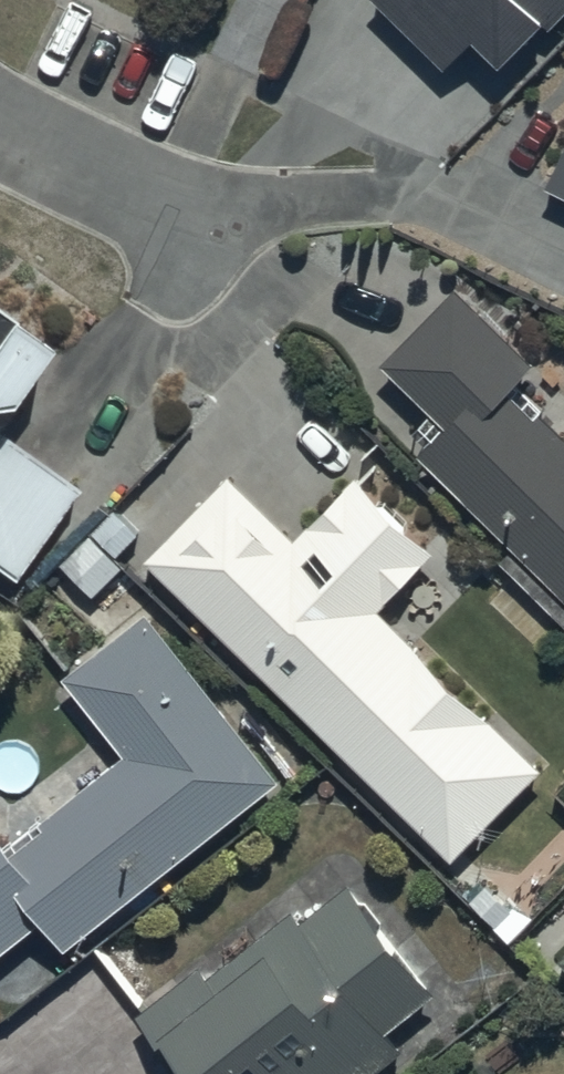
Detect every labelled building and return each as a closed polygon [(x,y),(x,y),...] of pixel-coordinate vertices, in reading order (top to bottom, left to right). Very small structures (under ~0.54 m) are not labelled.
[(563,27),(563,0),(376,0),(374,2),(455,78),(480,51),(507,76),(550,30),(556,35),(563,27)] [(552,192),(563,198),(563,167),(552,192)] [(422,453),(520,553),(508,565),(563,622),(563,432),(548,416),(545,420),(515,390),(543,362),(470,288),(390,366),(449,426),(422,453)] [(45,372),(0,337),(0,432),(45,372)] [(11,585),(75,500),(0,444),(0,577),(11,585)] [(230,482),(147,568),(454,868),(544,775),(385,620),(439,565),(357,485),(296,547),(230,482)] [(147,619),(67,686),(129,765),(13,856),(0,839),(0,962),(44,927),(69,959),(283,791),(147,619)] [(405,1059),(392,1042),(441,1003),(354,891),(303,931),(295,921),(209,988),(198,974),(136,1022),(177,1073),(387,1073),(405,1059)]
